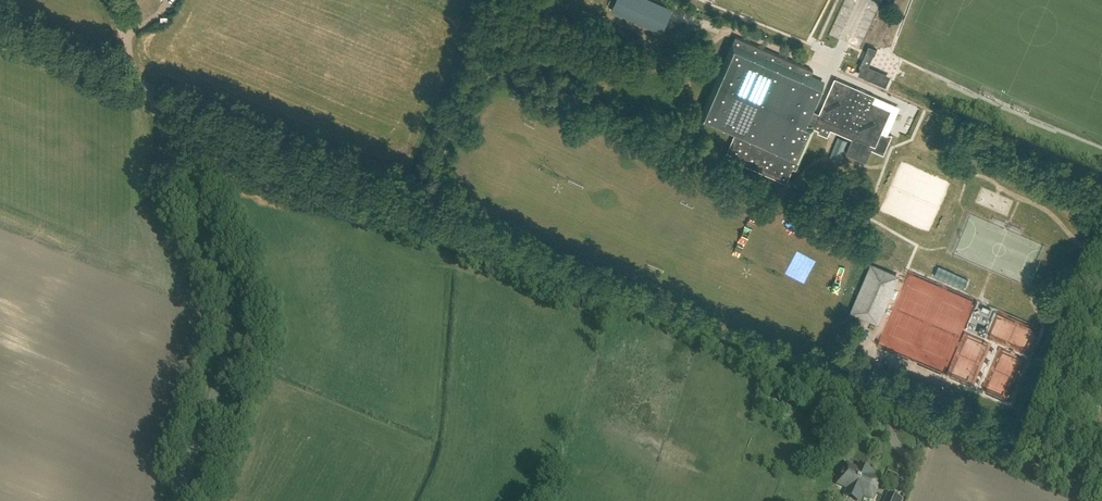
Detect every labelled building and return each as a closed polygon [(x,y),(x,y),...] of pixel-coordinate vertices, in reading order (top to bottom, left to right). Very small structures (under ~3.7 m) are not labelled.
[(661,32),(671,9),(652,0),(616,0),(611,11),(661,32)] [(751,54),(731,45),(703,109),(713,114),(711,119),(736,130),(724,156),(787,183),(793,168),(797,170),(815,128),(820,130),(822,125),(853,139),(846,153),(866,162),(871,149),(884,155),(892,136),(882,131),(892,110),(874,102),(876,96),(834,78),(818,116),(811,113),(823,85),(810,80),(814,71),(755,45),(751,54)] [(879,51),(872,47),(869,53),(876,56),(879,51)] [(889,79),(862,67),(858,75),(886,87),(889,79)] [(1001,115),(994,112),(991,120),(997,123),(1001,115)] [(892,133),(898,118),(891,115),(885,130),(892,133)] [(974,218),(965,242),(971,244),(973,240),(972,240),(976,231),(981,233),(985,223),(974,218)] [(891,274),(878,268),(871,284),(869,283),(865,292),(867,293),(861,308),(874,314),(878,303),(880,304),(889,283),(887,282),(891,274)] [(857,469),(847,465),(839,484),(849,488),(848,491),(861,497),(862,494),(873,499),(881,480),(871,475),(872,472),(859,466),(857,469)] [(895,482),(882,486),(885,495),(898,490),(895,482)]
